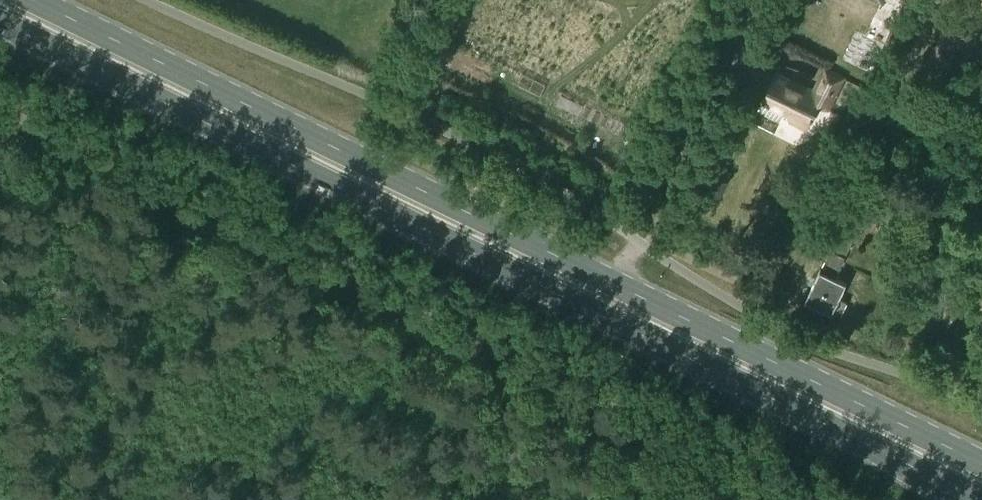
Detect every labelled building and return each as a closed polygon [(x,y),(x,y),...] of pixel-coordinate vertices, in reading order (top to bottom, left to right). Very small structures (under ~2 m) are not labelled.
[(774,84),(761,111),(784,122),(788,115),(810,125),(825,93),(835,98),(845,75),(827,67),(816,90),(814,95),(798,88),(776,78),(774,84)] [(822,270),(837,277),(854,240),(859,243),(871,219),(849,208),(838,230),(839,231),(822,270)] [(822,269),(811,291),(807,300),(833,312),(847,281),(837,277),(822,270),(822,269)]
